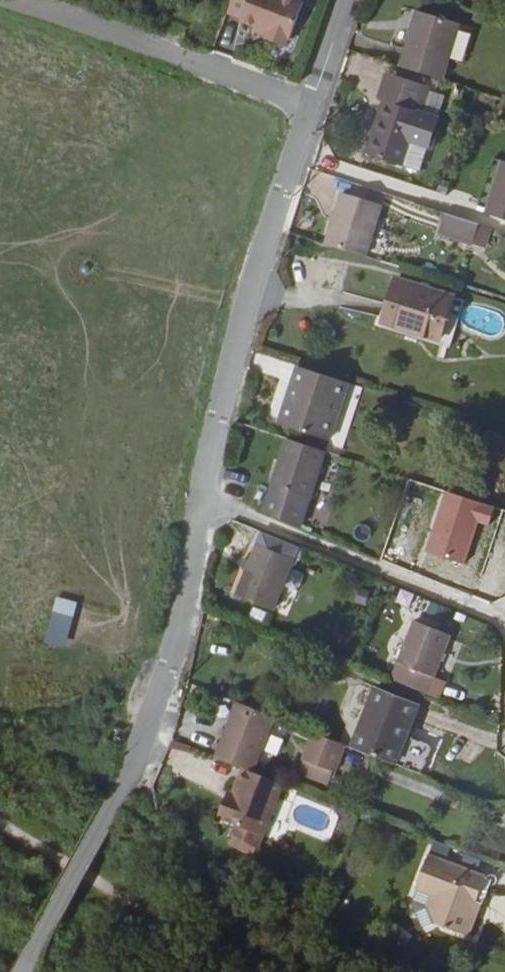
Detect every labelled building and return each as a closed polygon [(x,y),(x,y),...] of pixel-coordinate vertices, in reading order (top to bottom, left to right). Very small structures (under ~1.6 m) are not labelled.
[(223,0),(208,0),(207,2),(220,8),(223,0)] [(222,11),(238,16),(237,18),(264,27),(261,35),(284,43),(285,37),(287,37),(300,0),(226,0),(222,11)] [(441,77),(459,22),(416,9),(398,63),(441,77)] [(361,146),(413,164),(431,111),(408,103),(416,77),(383,66),(373,93),(378,95),(361,146)] [(425,80),(416,77),(408,103),(431,111),(433,104),(419,99),(425,80)] [(498,154),(481,207),(504,214),(504,156),(498,154)] [(358,249),(375,198),(336,185),(319,236),(358,249)] [(467,240),(475,219),(439,206),(432,228),(467,240)] [(486,223),(475,219),(467,240),(479,244),(486,223)] [(444,290),(386,272),(373,315),(430,333),(444,290)] [(456,294),(444,290),(430,333),(442,337),(456,294)] [(322,433),(341,376),(288,359),(270,416),(322,433)] [(316,444),(279,432),(256,503),(292,519),(316,444)] [(290,553),(295,540),(259,524),(253,536),(290,553)] [(247,551),(242,562),(232,584),(269,600),(290,553),(253,536),(247,551)] [(242,562),(247,551),(240,548),(235,559),(242,562)] [(268,603),(269,600),(232,584),(231,587),(268,603)] [(53,597),(44,644),(66,648),(75,602),(53,597)] [(431,672),(449,629),(413,615),(389,675),(436,694),(443,677),(431,672)] [(416,698),(372,680),(347,741),(392,759),(417,769),(429,740),(410,733),(416,717),(410,714),(416,698)] [(268,712),(270,708),(233,693),(231,697),(268,712)] [(210,750),(235,760),(247,765),(268,712),(231,697),(210,750)] [(330,765),(341,738),(308,725),(298,752),(330,765)] [(276,777),(247,765),(235,760),(226,780),(268,797),(276,777)] [(254,830),(268,797),(226,780),(225,785),(220,783),(207,814),(225,823),(227,819),(254,830)] [(227,819),(225,823),(251,838),(254,830),(227,819)] [(250,840),(251,838),(225,823),(223,829),(250,840)] [(474,898),(484,874),(425,852),(413,882),(430,889),(425,902),(433,920),(465,932),(478,900),(474,898)]
